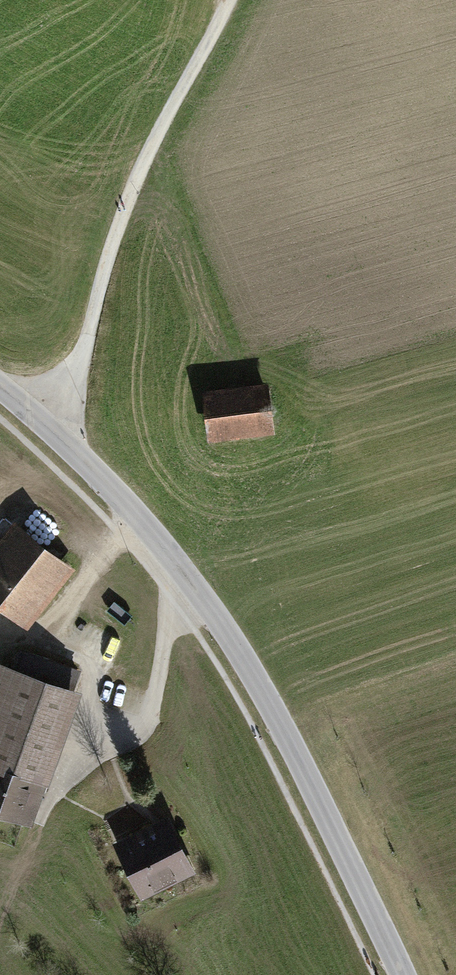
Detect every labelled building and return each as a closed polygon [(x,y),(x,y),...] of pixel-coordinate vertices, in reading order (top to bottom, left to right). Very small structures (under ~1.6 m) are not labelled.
[(265,390),(206,396),(210,433),(269,427),(265,390)] [(0,562),(0,601),(18,616),(60,563),(23,533),(0,562)] [(0,667),(0,808),(25,817),(77,672),(23,653),(16,673),(0,667)] [(167,824),(119,848),(141,891),(189,868),(167,824)]
